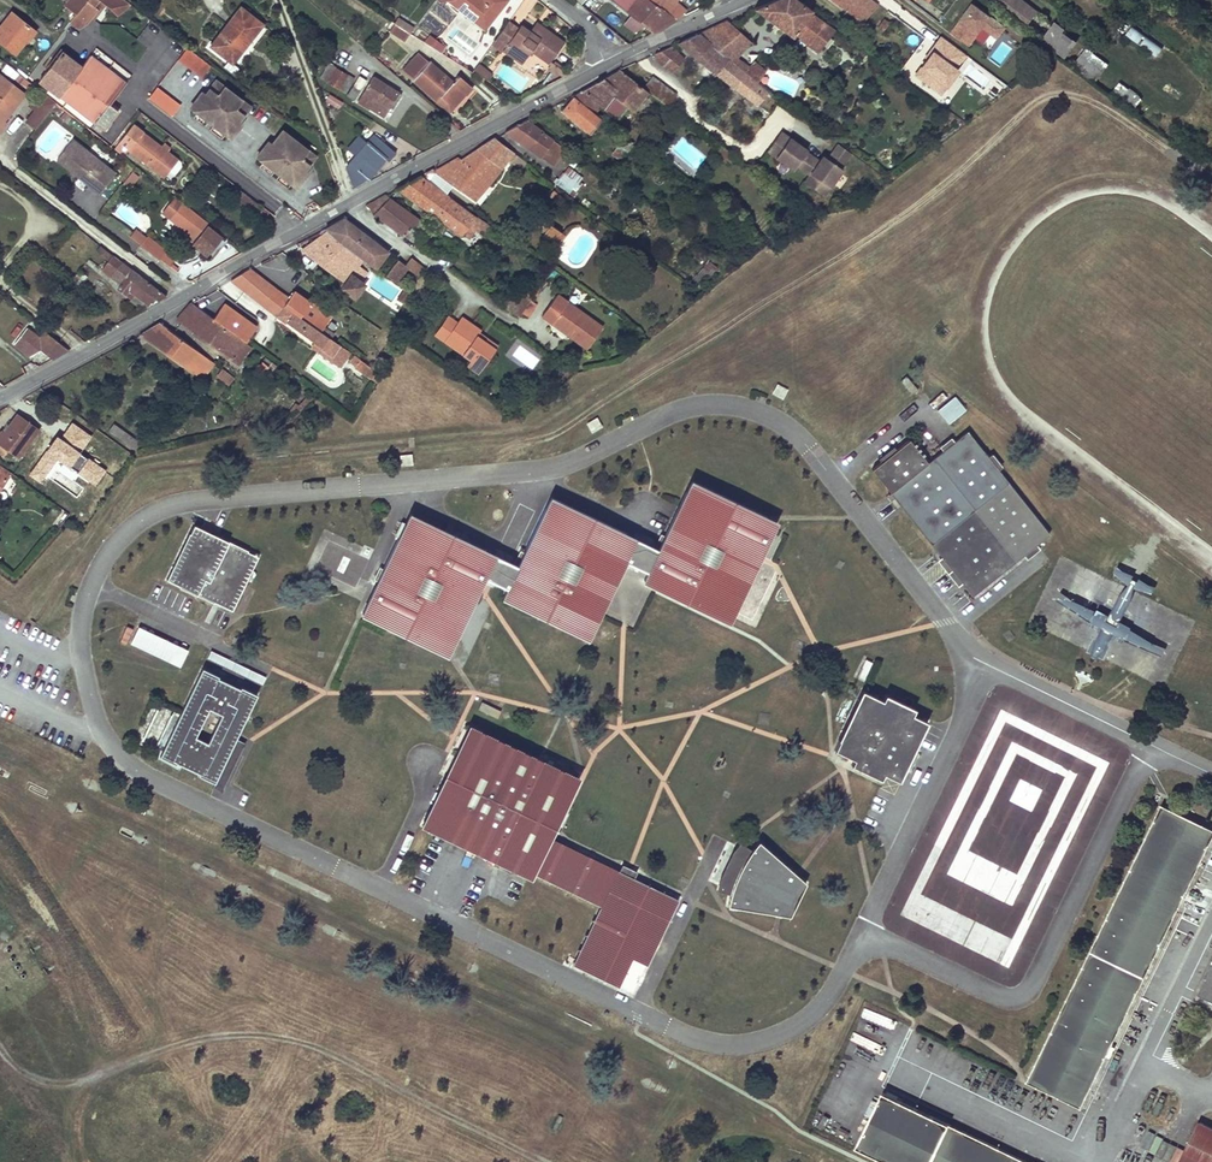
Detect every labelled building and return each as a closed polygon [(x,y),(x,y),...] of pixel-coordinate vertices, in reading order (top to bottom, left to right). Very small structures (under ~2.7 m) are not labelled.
[(65,5),(75,14),(86,0),(69,0),(65,5)] [(75,14),(87,24),(93,17),(103,3),(112,10),(115,15),(128,3),(124,0),(86,0),(75,14)] [(452,3),(479,24),(484,17),(494,25),(507,9),(499,2),(501,0),(454,0),(452,3)] [(508,0),(501,0),(499,2),(507,9),(511,3),(508,0)] [(590,9),(597,0),(579,0),(590,9)] [(613,3),(645,27),(652,34),(665,27),(676,20),(676,19),(681,15),(673,9),(675,7),(665,0),(615,0),(613,3)] [(811,14),(813,11),(803,4),(798,0),(773,0),(754,9),(793,37),(795,34),(818,51),(834,31),(811,14)] [(861,22),(880,1),(879,0),(831,0),(861,22)] [(1020,0),(1000,0),(996,5),(1025,27),(1036,12),(1020,0)] [(951,32),(972,45),(983,28),(992,15),(973,1),(951,32)] [(103,3),(93,17),(100,24),(112,10),(103,3)] [(240,8),(220,34),(241,51),(262,25),(240,8)] [(395,25),(397,26),(403,18),(387,8),(382,16),(395,25)] [(0,28),(0,41),(15,53),(26,40),(27,41),(35,31),(12,13),(0,28)] [(75,14),(70,22),(79,29),(87,24),(75,14)] [(1007,25),(992,15),(983,28),(998,38),(1007,25)] [(377,23),(391,32),(395,25),(382,16),(377,23)] [(494,25),(484,17),(479,24),(489,31),(494,25)] [(878,29),(883,33),(890,23),(885,19),(878,29)] [(728,21),(698,34),(720,53),(730,41),(740,53),(750,41),(731,23),(728,21)] [(498,43),(509,50),(507,53),(527,67),(537,54),(554,65),(568,45),(545,29),(539,38),(534,34),(525,28),(523,30),(513,23),(498,43)] [(545,29),(540,26),(534,34),(539,38),(545,29)] [(1053,26),(1042,40),(1053,48),(1065,58),(1076,44),(1053,26)] [(1124,35),(1157,55),(1162,46),(1130,26),(1124,35)] [(220,34),(210,46),(232,63),(241,51),(220,34)] [(679,42),(716,73),(727,59),(720,53),(698,34),(679,42)] [(931,51),(957,68),(966,55),(941,37),(931,51)] [(447,48),(436,40),(431,46),(443,53),(447,48)] [(732,63),(733,62),(758,83),(766,73),(765,72),(754,63),(752,63),(749,68),(736,59),(740,53),(730,41),(720,53),(727,59),(732,63)] [(1076,57),(1095,78),(1108,66),(1089,45),(1076,57)] [(677,53),(670,46),(655,53),(655,59),(664,66),(677,53)] [(210,66),(187,48),(178,60),(201,78),(210,66)] [(957,68),(931,51),(915,74),(941,92),(957,68)] [(61,52),(39,79),(59,94),(102,129),(104,130),(110,122),(109,120),(101,114),(109,104),(125,84),(89,56),(80,67),(61,52)] [(418,53),(403,70),(438,100),(441,97),(453,108),(464,94),(466,95),(472,87),(459,76),(453,83),(418,53)] [(684,59),(677,53),(664,66),(672,72),(684,59)] [(716,73),(747,96),(755,102),(757,104),(768,92),(758,83),(733,62),(732,63),(727,59),(716,73)] [(329,62),(320,76),(345,93),(354,78),(329,62)] [(486,78),(490,74),(482,68),(478,72),(486,78)] [(574,97),(594,114),(600,106),(605,110),(614,98),(631,111),(646,91),(643,88),(619,69),(572,96),(574,97)] [(6,116),(24,94),(0,75),(0,111),(6,116)] [(355,99),(364,79),(356,75),(347,95),(355,99)] [(646,91),(667,106),(668,105),(676,94),(652,76),(643,88),(646,91)] [(372,77),(357,101),(368,108),(369,107),(384,117),(395,100),(397,101),(401,95),(372,77)] [(236,123),(249,107),(216,81),(203,98),(194,110),(196,112),(208,121),(213,124),(225,133),(227,135),(236,123)] [(1113,92),(1137,105),(1143,94),(1119,81),(1113,92)] [(156,87),(147,99),(171,117),(180,106),(156,87)] [(39,90),(28,104),(35,110),(26,122),(35,129),(55,103),(53,101),(39,90)] [(59,94),(53,101),(55,103),(97,136),(102,129),(59,94)] [(194,110),(203,98),(200,95),(191,107),(194,110)] [(744,101),(751,107),(755,102),(747,96),(744,101)] [(563,111),(591,133),(601,119),(594,114),(574,97),(563,111)] [(675,110),(691,122),(699,112),(682,100),(675,110)] [(117,110),(109,104),(101,114),(109,120),(117,110)] [(208,121),(196,112),(193,117),(204,125),(208,121)] [(565,148),(526,120),(506,131),(553,165),(564,149),(565,148)] [(231,138),(240,126),(236,123),(227,135),(231,138)] [(132,124),(119,141),(129,149),(164,175),(177,159),(132,124)] [(225,133),(213,124),(209,129),(221,138),(225,133)] [(781,131),(767,151),(793,170),(796,166),(808,175),(804,182),(824,196),(843,170),(841,169),(851,154),(837,144),(828,156),(827,159),(822,155),(819,160),(806,151),(807,150),(797,142),(792,139),(781,131)] [(268,149),(259,161),(262,162),(274,171),(279,175),(291,184),(293,186),(302,174),(314,157),(281,132),(268,149)] [(355,156),(345,168),(352,188),(368,178),(385,159),(388,162),(396,153),(374,134),(365,145),(357,138),(347,149),(355,156)] [(513,152),(495,138),(462,160),(459,158),(435,171),(453,184),(474,200),(507,159),(513,152)] [(57,155),(101,189),(113,172),(69,139),(57,155)] [(619,145),(631,153),(635,147),(623,139),(619,145)] [(721,146),(731,153),(736,147),(726,139),(721,146)] [(119,141),(114,149),(123,156),(129,149),(119,141)] [(631,153),(619,145),(614,153),(627,161),(631,153)] [(256,158),(259,161),(268,149),(265,146),(256,158)] [(716,153),(726,161),(731,153),(721,146),(716,153)] [(507,159),(520,169),(526,161),(513,152),(507,159)] [(101,189),(57,155),(53,159),(69,171),(71,168),(76,172),(73,175),(97,193),(101,189)] [(262,162),(258,167),(270,176),(274,171),(262,162)] [(426,176),(423,177),(446,194),(453,184),(435,171),(433,168),(424,173),(426,176)] [(130,189),(139,175),(131,170),(122,184),(130,189)] [(553,181),(575,197),(583,187),(564,173),(559,179),(556,177),(553,181)] [(305,176),(302,174),(293,186),(296,188),(305,176)] [(279,175),(275,180),(287,189),(291,184),(279,175)] [(402,192),(463,236),(463,235),(476,218),(448,198),(449,196),(446,194),(423,177),(420,175),(398,187),(402,192)] [(405,236),(415,243),(428,225),(387,196),(385,195),(366,205),(375,213),(391,226),(405,236)] [(182,203),(170,218),(196,239),(192,242),(210,257),(224,240),(207,226),(209,223),(182,203)] [(515,212),(559,243),(565,235),(521,204),(515,212)] [(463,235),(469,239),(476,230),(482,234),(489,224),(477,216),(476,218),(463,235)] [(369,264),(376,268),(388,252),(365,235),(365,234),(344,218),(325,229),(328,231),(339,242),(347,248),(363,260),(369,264)] [(147,237),(137,229),(130,238),(140,246),(147,237)] [(303,250),(345,282),(351,275),(360,281),(368,272),(359,266),(363,260),(347,248),(339,242),(328,231),(303,249),(303,250)] [(147,237),(140,246),(157,259),(164,251),(147,237)] [(99,247),(96,250),(108,260),(101,269),(120,284),(118,288),(131,298),(135,294),(150,305),(166,296),(121,262),(120,264),(99,247)] [(386,275),(396,282),(407,268),(418,277),(424,267),(411,257),(406,265),(398,260),(386,275)] [(42,307),(60,278),(30,260),(13,289),(42,307)] [(349,351),(321,332),(284,306),(268,299),(276,290),(249,269),(231,280),(277,316),(314,342),(332,355),(336,349),(346,357),(349,351)] [(80,270),(71,281),(79,287),(87,277),(80,270)] [(534,295),(537,297),(547,283),(545,281),(534,295)] [(397,299),(404,303),(412,293),(405,288),(397,299)] [(268,299),(284,306),(289,299),(276,290),(268,299)] [(284,306),(321,332),(331,317),(294,292),(289,299),(284,306)] [(529,303),(513,293),(503,307),(519,317),(522,313),(528,305),(529,303)] [(542,316),(588,348),(603,328),(557,295),(542,316)] [(528,305),(534,309),(537,305),(531,300),(529,303),(528,305)] [(181,323),(238,364),(250,346),(246,343),(213,319),(191,303),(176,320),(181,323)] [(213,319),(246,343),(257,328),(224,304),(213,319)] [(534,309),(528,305),(522,313),(528,317),(534,309)] [(448,318),(437,335),(445,341),(457,324),(448,318)] [(495,350),(477,337),(479,334),(481,332),(461,318),(457,324),(445,341),(471,360),(467,365),(479,373),(495,350)] [(139,334),(195,374),(207,358),(199,352),(199,351),(169,329),(160,322),(139,334)] [(38,348),(53,359),(68,350),(54,338),(44,330),(38,338),(26,328),(14,342),(29,354),(38,348)] [(479,334),(477,337),(495,350),(497,347),(479,334)] [(311,347),(340,367),(346,357),(336,349),(332,355),(314,342),(311,347)] [(350,363),(355,366),(360,360),(355,356),(350,363)] [(195,374),(202,379),(214,363),(207,358),(195,374)] [(355,366),(373,378),(377,372),(360,360),(355,366)] [(258,367),(264,372),(269,366),(263,361),(258,367)] [(215,374),(229,384),(234,376),(221,367),(215,374)] [(772,393),(783,398),(788,387),(776,382),(772,393)] [(954,394),(936,408),(948,423),(966,409),(954,394)] [(19,457),(38,430),(18,415),(4,433),(2,431),(0,434),(0,454),(3,456),(8,450),(19,457)] [(892,493),(973,594),(1036,545),(1051,533),(969,431),(960,439),(892,493)] [(122,439),(134,448),(139,442),(126,433),(122,439)] [(105,450),(119,461),(125,453),(111,442),(105,450)] [(8,477),(10,473),(0,466),(0,471),(8,477)] [(690,477),(641,579),(730,620),(778,519),(690,477)] [(54,505),(61,509),(68,498),(62,493),(54,505)] [(549,493),(501,596),(589,636),(636,535),(549,493)] [(44,519),(51,524),(60,512),(54,507),(44,519)] [(360,612),(448,653),(495,552),(408,512),(360,612)] [(193,526),(167,579),(233,611),(258,557),(193,526)] [(137,625),(129,643),(179,666),(188,648),(137,625)] [(858,676),(864,679),(872,662),(866,659),(858,676)] [(256,693),(202,667),(159,754),(215,780),(256,693)] [(882,698),(862,690),(834,748),(853,757),(851,762),(880,776),(882,772),(898,778),(927,719),(912,712),(914,706),(885,693),(882,698)] [(478,709),(497,718),(501,711),(481,702),(478,709)] [(468,723),(420,825),(531,877),(532,874),(550,837),(580,775),(468,723)] [(920,940),(1017,962),(1029,942),(1029,938),(1053,936),(1072,856),(1040,849),(1038,835),(1046,835),(1044,819),(1040,818),(1038,826),(1030,821),(1033,808),(1011,803),(1012,814),(1001,812),(1000,797),(996,811),(990,808),(992,824),(985,837),(963,832),(964,841),(942,875),(925,877),(927,897),(965,920),(963,929),(971,934),(920,940)] [(1161,804),(1027,1080),(1084,1107),(1211,844),(1211,828),(1161,804)] [(648,963),(678,899),(550,837),(532,874),(600,905),(573,965),(622,985),(635,957),(648,963)] [(791,916),(806,881),(758,840),(752,847),(745,856),(739,868),(734,881),(729,894),(728,904),(791,916)] [(1199,995),(1211,1001),(1211,968),(1199,995)] [(863,1111),(872,1090),(865,1087),(857,1108),(863,1111)] [(883,1093),(857,1147),(888,1161),(1027,1161),(883,1093)] [(1125,1151),(1141,1121),(1133,1118),(1118,1148),(1125,1151)] [(1196,1121),(1179,1161),(1211,1161),(1211,1128),(1196,1121)] [(1127,1155),(1137,1161),(1143,1161),(1151,1149),(1137,1140),(1127,1155)] [(1183,1149),(1167,1141),(1158,1157),(1168,1161),(1176,1161),(1183,1149)]
